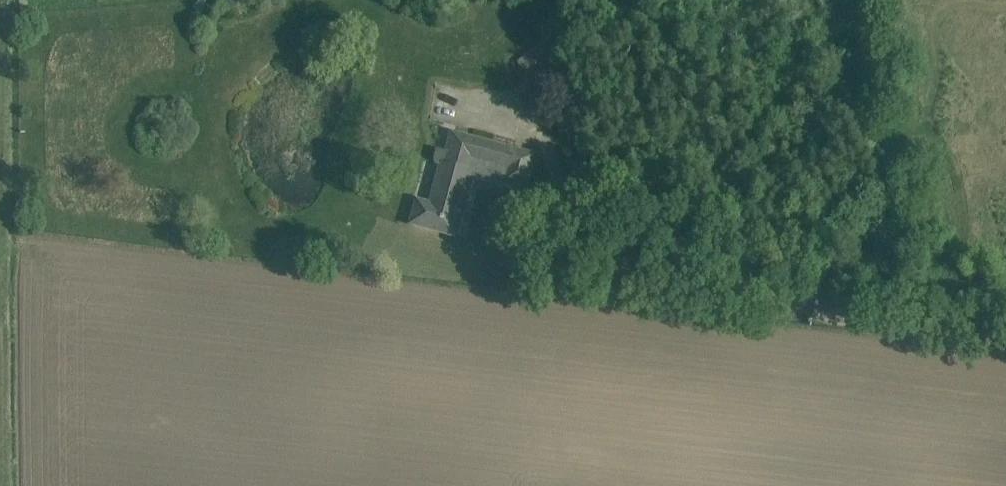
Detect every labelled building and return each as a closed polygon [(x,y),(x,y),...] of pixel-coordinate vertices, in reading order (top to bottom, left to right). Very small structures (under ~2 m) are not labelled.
[(532,77),(552,61),(538,46),(518,62),(532,77)] [(450,234),(453,235),(470,173),(485,177),(487,170),(506,175),(504,182),(525,187),(534,156),(452,134),(447,152),(436,149),(434,158),(434,159),(434,161),(434,162),(435,162),(436,163),(437,164),(441,165),(430,204),(417,200),(411,224),(414,225),(413,229),(424,232),(425,228),(439,231),(438,235),(449,238),(450,234)]
